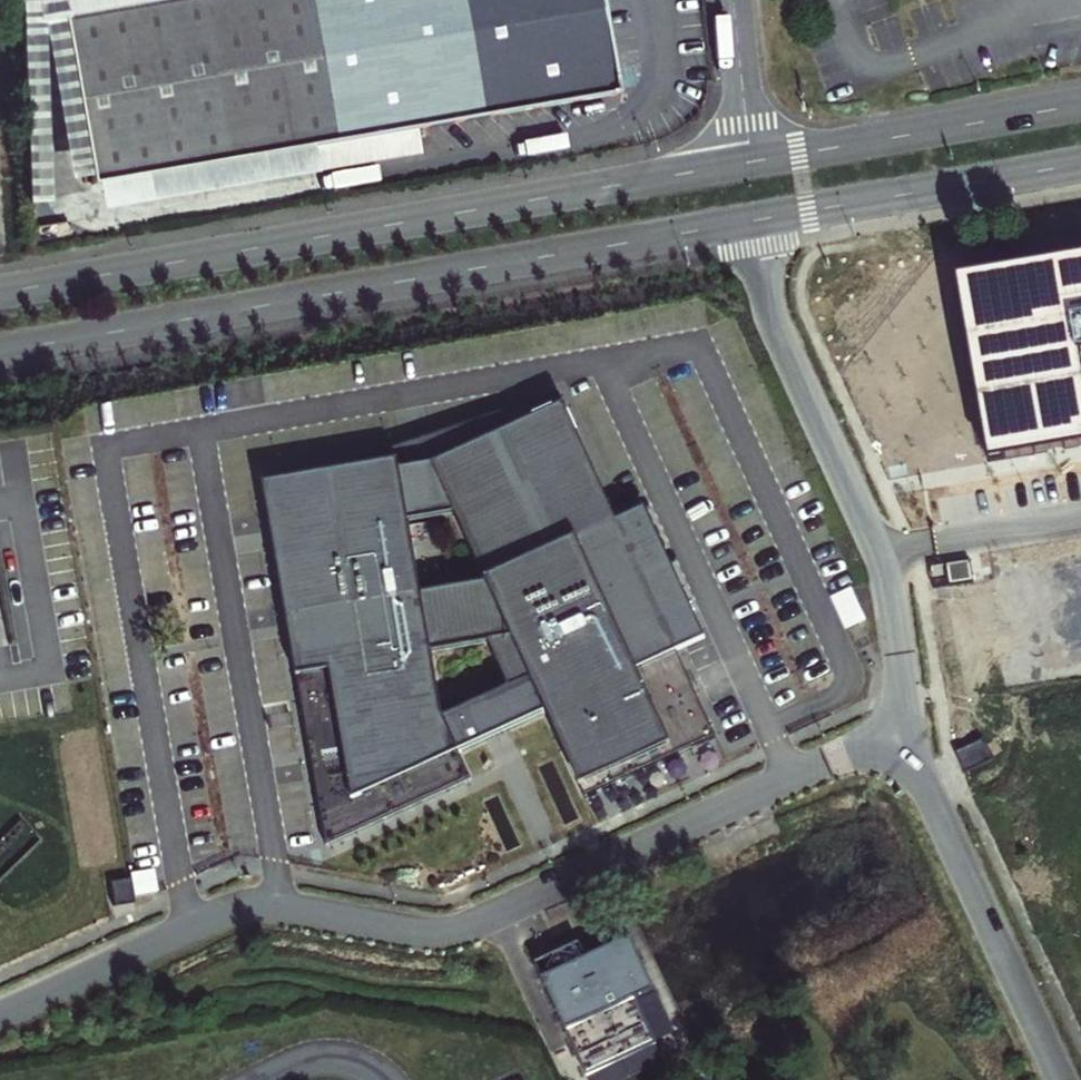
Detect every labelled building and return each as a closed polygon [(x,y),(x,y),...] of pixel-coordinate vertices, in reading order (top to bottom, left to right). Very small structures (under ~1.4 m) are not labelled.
[(19,195),(102,181),(106,207),(317,171),(315,161),(420,143),(417,126),(618,91),(602,0),(17,0),(19,195)] [(957,271),(989,454),(1080,438),(1080,250),(957,271)] [(397,461),(263,485),(326,847),(469,780),(459,753),(546,713),(585,799),(716,739),(677,653),(617,523),(564,407),(433,466),(455,516),(484,585),(421,596),(408,523),(399,472),(397,461)] [(433,466),(399,472),(408,523),(455,516),(433,466)] [(983,740),(955,753),(964,774),(993,761),(983,740)] [(129,879),(109,882),(113,907),(133,903),(129,879)] [(578,945),(533,965),(584,1077),(654,1045),(634,1000),(646,994),(634,969),(628,971),(616,946),(585,960),(578,945)]
